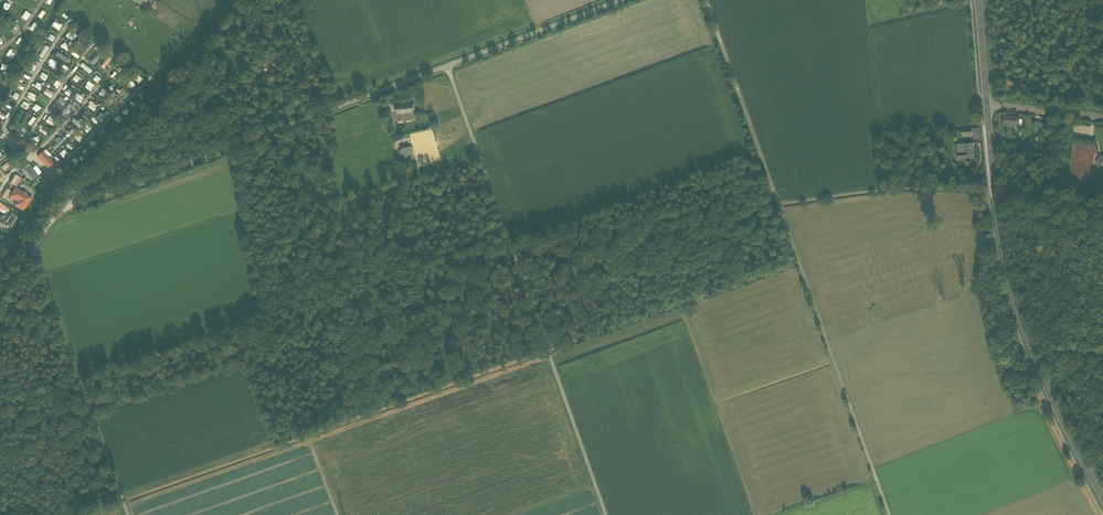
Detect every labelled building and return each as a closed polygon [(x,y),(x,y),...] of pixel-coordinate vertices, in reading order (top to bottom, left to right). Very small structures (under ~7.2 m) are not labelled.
[(9,10),(11,4),(4,2),(2,8),(9,10)] [(40,19),(45,13),(39,8),(34,14),(40,19)] [(55,20),(51,25),(58,30),(62,25),(55,20)] [(27,28),(33,31),(36,24),(31,21),(27,28)] [(50,34),(47,38),(52,42),(55,37),(50,34)] [(15,44),(23,46),(25,39),(18,37),(15,44)] [(84,50),(87,46),(78,38),(75,41),(84,50)] [(45,45),(38,55),(42,58),(49,48),(45,45)] [(11,52),(12,50),(10,48),(5,55),(12,59),(15,54),(11,52)] [(70,53),(76,58),(81,54),(75,48),(70,53)] [(66,63),(69,59),(57,51),(54,55),(66,63)] [(108,56),(99,65),(103,69),(112,59),(108,56)] [(50,58),(46,63),(54,68),(57,62),(50,58)] [(79,65),(89,74),(92,71),(82,62),(79,65)] [(38,77),(45,81),(48,76),(41,72),(38,77)] [(137,74),(133,78),(139,83),(142,79),(137,74)] [(89,90),(94,85),(88,81),(84,86),(89,90)] [(22,91),(25,85),(19,82),(16,87),(22,91)] [(33,87),(40,90),(42,85),(35,82),(33,87)] [(70,84),(65,88),(71,94),(75,89),(70,84)] [(122,87),(117,91),(120,94),(115,99),(120,104),(129,95),(122,87)] [(50,98),(54,93),(46,88),(43,93),(50,98)] [(26,97),(33,101),(36,96),(29,91),(26,97)] [(60,96),(56,101),(61,105),(65,100),(60,96)] [(23,101),(20,106),(27,110),(30,105),(23,101)] [(91,101),(87,106),(93,111),(97,106),(91,101)] [(63,116),(72,105),(68,102),(60,113),(63,116)] [(401,105),(411,104),(411,102),(395,104),(396,111),(402,110),(401,105)] [(35,103),(32,108),(37,112),(41,107),(35,103)] [(403,119),(403,120),(413,119),(412,111),(414,111),(413,106),(411,106),(411,104),(401,105),(402,110),(396,111),(397,119),(403,119)] [(85,110),(81,115),(86,119),(90,115),(85,110)] [(100,123),(111,114),(107,110),(102,114),(101,112),(95,118),(100,123)] [(17,113),(12,121),(17,123),(21,115),(17,113)] [(32,116),(26,123),(30,126),(36,119),(32,116)] [(1004,125),(1018,127),(1019,119),(1020,118),(1019,118),(1005,116),(1004,125)] [(46,135),(49,129),(39,124),(37,126),(40,128),(39,131),(46,135)] [(22,137),(27,131),(22,127),(17,133),(22,137)] [(961,131),(962,138),(972,138),(971,130),(961,131)] [(51,146),(55,149),(63,141),(58,136),(54,139),(56,141),(51,146)] [(65,144),(70,150),(75,146),(71,140),(65,144)] [(89,143),(93,148),(97,144),(93,140),(89,143)] [(957,155),(957,161),(974,160),(973,145),(961,146),(962,154),(957,155)] [(401,149),(401,150),(409,148),(411,158),(403,159),(404,160),(413,158),(410,147),(401,149)] [(401,150),(402,150),(402,154),(403,159),(411,158),(409,148),(401,150)] [(38,157),(48,167),(51,165),(52,166),(54,164),(43,152),(38,157)] [(414,165),(413,158),(405,160),(407,167),(414,165)] [(0,167),(3,171),(8,167),(5,163),(0,167)] [(43,172),(34,164),(31,167),(38,176),(43,172)] [(32,180),(33,180),(38,176),(31,167),(26,170),(26,171),(32,180)] [(23,173),(29,182),(32,180),(26,171),(23,173)] [(16,187),(21,178),(14,174),(9,183),(16,187)] [(6,188),(0,196),(4,199),(10,190),(6,188)] [(17,206),(24,210),(32,198),(16,188),(10,196),(18,201),(19,204),(17,206)] [(8,208),(0,202),(0,208),(6,212),(8,208)] [(12,228),(19,216),(11,212),(9,215),(12,217),(7,225),(12,228)]
